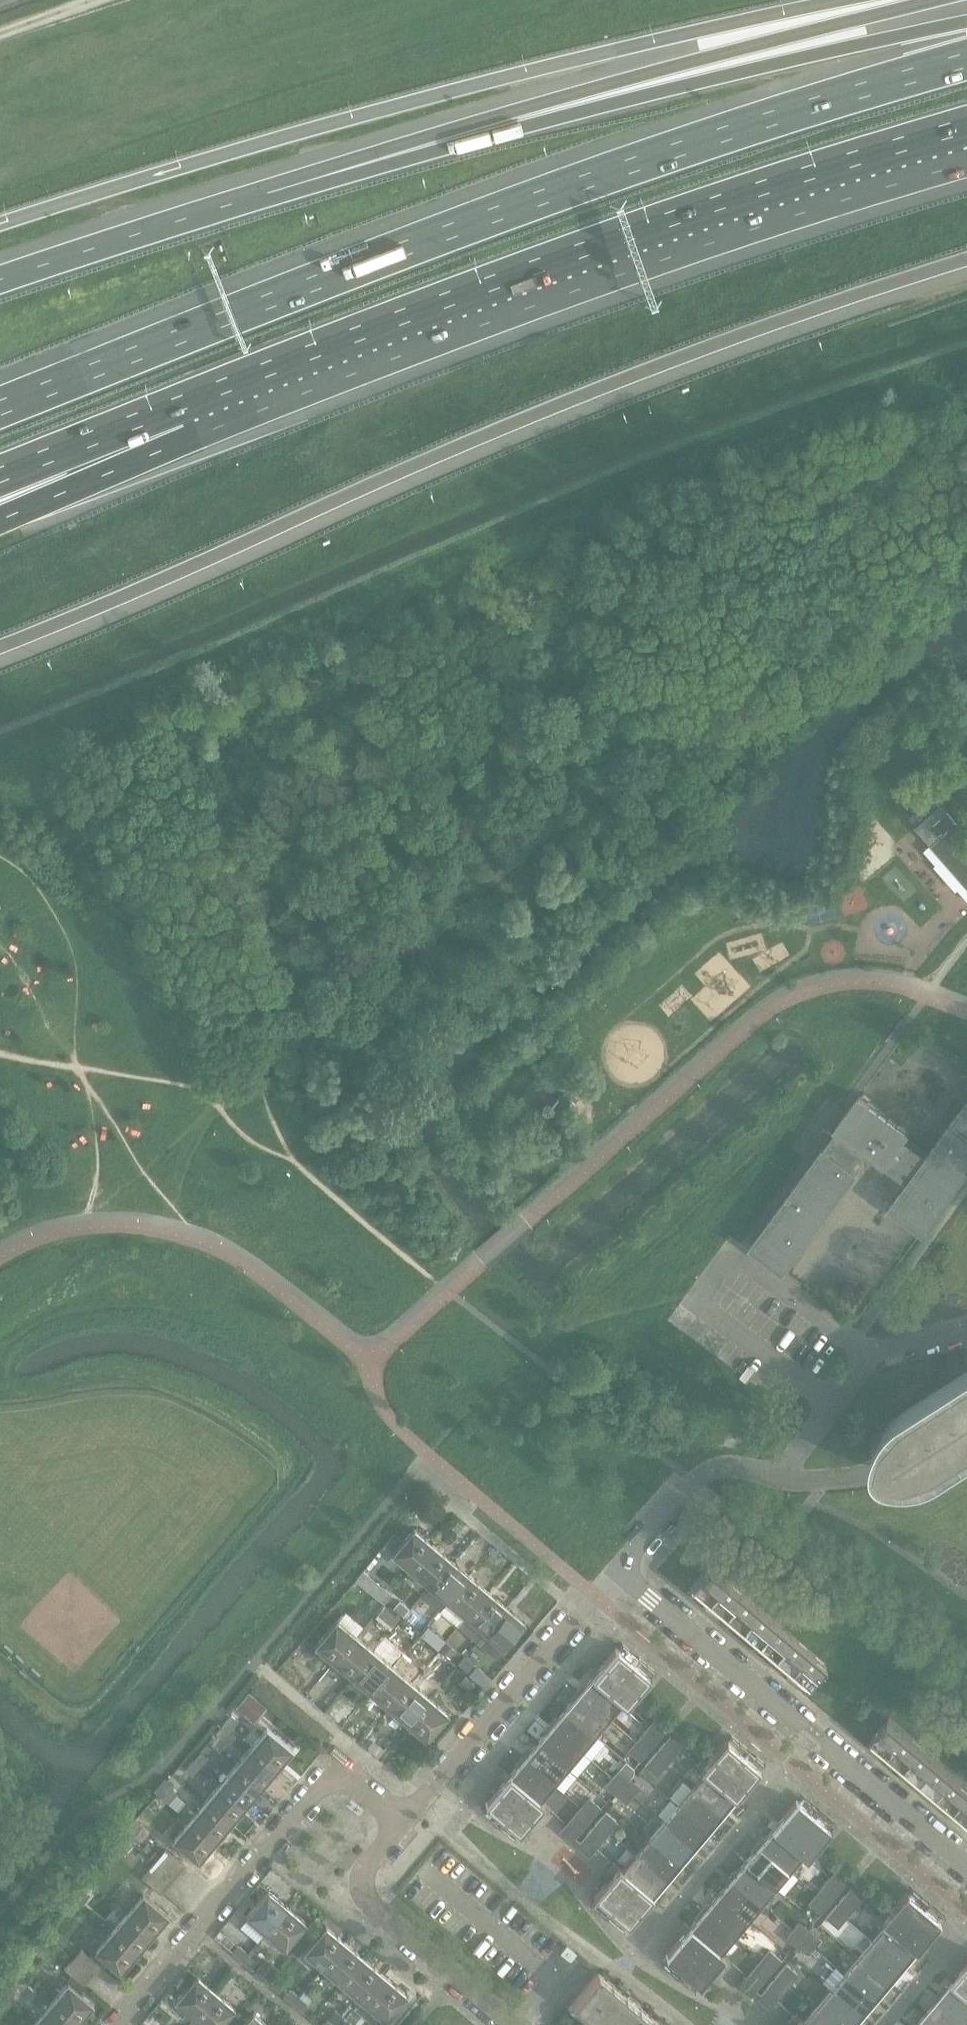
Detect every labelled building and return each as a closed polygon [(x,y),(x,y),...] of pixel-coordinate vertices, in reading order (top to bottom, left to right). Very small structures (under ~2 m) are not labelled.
[(944,805),(925,822),(933,831),(952,814),(944,805)] [(958,822),(931,846),(966,887),(966,832),(958,822)] [(966,1170),(966,1101),(928,1155),(904,1138),(908,1131),(860,1096),(835,1128),(837,1130),(833,1134),(826,1130),(821,1137),(827,1143),(752,1245),(784,1269),(857,1171),(851,1167),(864,1150),(908,1182),(890,1206),(923,1230),(966,1170)] [(907,1413),(885,1437),(880,1457),(888,1470),(909,1473),(938,1463),(966,1445),(966,1374),(907,1413)] [(392,1554),(411,1570),(411,1571),(433,1544),(414,1528),(392,1554)] [(433,1544),(411,1571),(430,1586),(452,1560),(433,1544)] [(452,1560),(430,1586),(448,1602),(470,1575),(452,1560)] [(709,1566),(692,1586),(709,1600),(726,1580),(709,1566)] [(356,1580),(365,1587),(373,1578),(364,1570),(356,1580)] [(470,1575),(448,1602),(466,1617),(488,1591),(470,1575)] [(726,1580),(709,1600),(725,1614),(742,1594),(726,1580)] [(382,1586),(375,1595),(384,1603),(392,1593),(382,1586)] [(507,1607),(488,1591),(466,1617),(485,1633),(507,1607)] [(742,1594),(725,1614),(742,1628),(759,1608),(742,1594)] [(400,1601),(393,1609),(402,1616),(409,1608),(400,1601)] [(385,1606),(376,1617),(391,1630),(400,1618),(385,1606)] [(526,1623),(507,1607),(485,1633),(504,1649),(526,1623)] [(759,1608),(742,1628),(759,1642),(776,1622),(759,1608)] [(315,1646),(334,1662),(356,1636),(337,1619),(315,1646)] [(776,1622),(759,1642),(775,1657),(793,1636),(776,1622)] [(437,1633),(430,1642),(433,1644),(439,1649),(446,1641),(437,1633)] [(356,1636),(334,1662),(353,1677),(375,1651),(356,1636)] [(793,1636),(775,1657),(792,1671),(809,1650),(793,1636)] [(439,1649),(444,1654),(450,1659),(457,1650),(446,1641),(439,1649)] [(617,1648),(598,1671),(593,1676),(623,1702),(623,1703),(627,1706),(652,1676),(651,1675),(650,1676),(617,1648)] [(809,1650),(792,1671),(809,1685),(826,1665),(809,1650)] [(375,1651),(353,1677),(371,1693),(393,1667),(375,1651)] [(453,1661),(450,1659),(444,1654),(438,1662),(445,1669),(453,1661)] [(473,1664),(464,1657),(458,1663),(468,1671),(473,1664)] [(393,1667),(371,1693),(389,1708),(412,1682),(393,1667)] [(459,1683),(468,1691),(474,1684),(465,1676),(459,1683)] [(593,1676),(585,1686),(579,1693),(610,1719),(623,1703),(623,1702),(593,1676)] [(412,1682),(389,1708),(408,1724),(430,1698),(412,1682)] [(249,1693),(237,1708),(254,1722),(266,1708),(249,1693)] [(579,1693),(573,1700),(565,1709),(596,1735),(610,1719),(579,1693)] [(430,1698),(408,1724),(427,1740),(449,1714),(430,1698)] [(565,1709),(557,1719),(551,1726),(582,1752),(596,1735),(565,1709)] [(232,1716),(224,1725),(231,1730),(238,1722),(232,1716)] [(889,1718),(872,1738),(882,1747),(889,1752),(906,1732),(889,1718)] [(657,1719),(652,1725),(641,1739),(652,1748),(668,1728),(657,1719)] [(231,1730),(224,1725),(217,1734),(223,1739),(231,1730)] [(551,1726),(545,1733),(537,1742),(568,1768),(582,1752),(551,1726)] [(267,1728),(251,1747),(277,1769),(294,1750),(267,1728)] [(673,1732),(656,1752),(667,1761),(683,1741),(673,1732)] [(906,1732),(889,1752),(906,1766),(923,1746),(906,1732)] [(652,1748),(641,1739),(638,1742),(635,1746),(646,1755),(652,1748)] [(727,1739),(707,1763),(701,1769),(705,1773),(706,1772),(737,1797),(741,1792),(760,1769),(727,1741),(728,1740),(727,1739)] [(537,1742),(529,1752),(523,1759),(554,1785),(568,1768),(537,1742)] [(646,1755),(635,1746),(630,1752),(632,1754),(640,1761),(646,1755)] [(923,1746),(906,1766),(922,1781),(939,1760),(923,1746)] [(277,1769),(251,1747),(236,1765),(262,1788),(277,1769)] [(882,1747),(877,1753),(883,1759),(889,1752),(882,1747)] [(667,1761),(656,1752),(650,1759),(661,1767),(664,1764),(667,1761)] [(201,1753),(193,1762),(199,1768),(207,1758),(201,1753)] [(523,1759),(517,1766),(509,1775),(540,1801),(541,1800),(554,1785),(523,1759)] [(661,1767),(650,1759),(645,1765),(653,1772),(656,1774),(661,1767)] [(939,1760),(922,1781),(939,1795),(956,1775),(939,1760)] [(192,1777),(199,1768),(193,1762),(185,1771),(192,1777)] [(262,1788),(236,1765),(220,1784),(246,1806),(262,1788)] [(628,1780),(618,1771),(612,1778),(623,1786),(628,1780)] [(706,1772),(705,1773),(692,1788),(723,1814),(737,1797),(706,1772)] [(540,1801),(509,1775),(504,1781),(486,1804),(519,1832),(518,1833),(519,1834),(545,1804),(541,1800),(540,1801)] [(939,1795),(956,1809),(966,1796),(966,1784),(956,1775),(939,1795)] [(623,1786),(612,1778),(607,1784),(617,1793),(623,1786)] [(628,1780),(623,1786),(634,1795),(639,1789),(628,1780)] [(169,1781),(157,1794),(168,1804),(176,1794),(170,1789),(173,1785),(169,1781)] [(246,1806),(220,1784),(204,1802),(231,1824),(246,1806)] [(634,1795),(623,1786),(617,1793),(628,1802),(634,1795)] [(723,1814),(692,1788),(678,1805),(709,1831),(723,1814)] [(956,1809),(966,1818),(966,1796),(956,1809)] [(601,1808),(593,1801),(590,1799),(585,1805),(596,1814),(601,1808)] [(797,1800),(778,1823),(773,1829),(804,1854),(803,1855),(807,1859),(833,1828),(832,1827),(831,1829),(797,1800)] [(231,1824),(204,1802),(189,1820),(215,1843),(231,1824)] [(596,1814),(585,1805),(579,1812),(590,1821),(596,1814)] [(709,1831),(678,1805),(664,1821),(695,1847),(709,1831)] [(573,1841),(590,1821),(579,1812),(563,1832),(573,1841)] [(616,1821),(614,1819),(606,1812),(600,1818),(611,1827),(616,1821)] [(611,1827),(600,1818),(595,1825),(605,1834),(608,1830),(611,1827)] [(215,1843),(189,1820),(173,1840),(199,1862),(215,1843)] [(695,1847),(664,1821),(650,1838),(681,1864),(695,1847)] [(595,1825),(580,1842),(578,1845),(589,1854),(605,1834),(595,1825)] [(773,1829),(765,1838),(759,1845),(790,1871),(803,1855),(804,1854),(773,1829)] [(681,1864),(650,1838),(636,1854),(667,1880),(681,1864)] [(125,1839),(117,1849),(124,1854),(132,1845),(125,1839)] [(759,1845),(753,1852),(745,1862),(776,1887),(790,1871),(759,1845)] [(166,1849),(157,1859),(177,1875),(185,1865),(166,1849)] [(636,1854),(623,1870),(622,1871),(653,1897),(667,1880),(636,1854)] [(177,1875),(157,1859),(150,1868),(169,1884),(177,1875)] [(745,1862),(737,1871),(731,1878),(762,1904),(776,1887),(745,1862)] [(619,1866),(614,1873),(593,1897),(594,1898),(596,1897),(629,1925),(653,1897),(622,1871),(623,1870),(619,1866)] [(169,1884),(150,1868),(142,1877),(161,1894),(169,1884)] [(849,1881),(838,1872),(833,1878),(832,1878),(843,1887),(846,1883),(849,1881)] [(731,1878),(726,1885),(717,1895),(748,1920),(762,1904),(731,1878)] [(843,1887),(832,1878),(827,1885),(838,1894),(843,1887)] [(827,1885),(821,1891),(832,1900),(838,1894),(827,1885)] [(864,1894),(853,1885),(851,1887),(848,1891),(858,1900),(864,1894)] [(247,1917),(266,1933),(288,1906),(269,1890),(247,1917)] [(88,1896),(81,1891),(73,1900),(80,1906),(88,1896)] [(832,1900),(821,1891),(816,1898),(826,1907),(832,1900)] [(858,1900),(848,1891),(842,1898),(853,1907),(858,1900)] [(907,1891),(887,1915),(882,1922),(886,1925),(886,1924),(917,1950),(941,1921),(907,1893),(908,1892),(907,1891)] [(143,1894),(127,1913),(153,1935),(169,1916),(143,1894)] [(717,1895),(709,1904),(704,1911),(734,1937),(748,1920),(717,1895)] [(826,1907),(816,1898),(810,1905),(813,1907),(821,1914),(826,1907)] [(842,1898),(837,1904),(847,1913),(853,1907),(842,1898)] [(73,1900),(66,1909),(73,1915),(80,1906),(73,1900)] [(847,1913),(837,1904),(831,1911),(842,1920),(844,1917),(847,1913)] [(308,1922),(288,1906),(266,1933),(285,1949),(308,1922)] [(704,1911),(698,1918),(690,1928),(720,1953),(721,1952),(734,1937),(704,1911)] [(842,1920),(831,1911),(825,1918),(834,1924),(836,1926),(842,1920)] [(153,1935),(127,1913),(111,1931),(137,1954),(153,1935)] [(809,1932),(799,1923),(793,1930),(804,1939),(809,1932)] [(886,1924),(886,1925),(872,1941),(903,1966),(917,1950),(886,1924)] [(304,1952),(324,1969),(346,1942),(326,1926),(304,1952)] [(668,1954),(666,1956),(699,1984),(698,1985),(699,1986),(725,1956),(721,1952),(720,1953),(690,1928),(667,1954),(668,1954)] [(804,1939),(793,1930),(788,1936),(798,1945),(804,1939)] [(137,1954),(111,1931),(95,1951),(105,1959),(121,1973),(137,1954)] [(820,1941),(809,1932),(804,1939),(814,1948),(820,1941)] [(814,1948),(804,1939),(798,1945),(809,1954),(814,1948)] [(903,1966),(872,1941),(859,1957),(889,1983),(903,1966)] [(364,1958),(346,1942),(324,1969),(342,1984),(364,1958)] [(238,1946),(233,1953),(242,1961),(248,1954),(238,1946)] [(570,1960),(576,1953),(567,1946),(561,1953),(570,1960)] [(90,1957),(81,1949),(73,1959),(92,1975),(100,1966),(90,1957)] [(95,1951),(90,1957),(100,1966),(105,1959),(95,1951)] [(776,1967),(782,1960),(773,1953),(771,1951),(765,1958),(776,1967)] [(257,1962),(248,1954),(242,1961),(251,1968),(257,1962)] [(889,1983),(859,1957),(845,1974),(875,1999),(889,1983)] [(382,1973),(364,1958),(342,1984),(360,2000),(382,1973)] [(776,1967),(765,1958),(763,1961),(760,1964),(770,1973),(776,1967)] [(92,1975),(73,1959),(64,1969),(73,1976),(83,1985),(92,1975)] [(760,1964),(754,1971),(765,1980),(770,1973),(760,1964)] [(797,1973),(795,1971),(786,1964),(781,1971),(791,1980),(797,1973)] [(959,1975),(954,1981),(966,1992),(966,1965),(959,1975)] [(10,1966),(2,1976),(13,1985),(21,1976),(10,1966)] [(765,1980),(754,1971),(749,1977),(759,1986),(765,1980)] [(791,1980),(781,1971),(775,1977),(786,1986),(789,1983),(791,1980)] [(408,1995),(382,1973),(360,2000),(386,2021),(408,1995)] [(613,1985),(599,1973),(569,2008),(570,2009),(571,2008),(584,2019),(613,1985)] [(875,1999),(845,1974),(831,1990),(861,2016),(875,1999)] [(175,2002),(194,2018),(216,1992),(197,1975),(175,2002)] [(73,1976),(68,1982),(78,1991),(83,1985),(73,1976)] [(759,1986),(749,1977),(748,1978),(743,1984),(754,1993),(756,1990),(759,1986)] [(775,1977),(770,1984),(780,1993),(786,1986),(775,1977)] [(946,1990),(940,1997),(966,2020),(966,1992),(954,1981),(946,1990)] [(68,1982),(52,2002),(78,2024),(94,2004),(78,1991),(68,1982)] [(780,1993),(770,1984),(764,1990),(775,1999),(780,1993)] [(615,1987),(613,1985),(584,2019),(591,2024),(603,2024),(627,1996),(615,1987)] [(289,1989),(284,1996),(293,2004),(299,1997),(289,1989)] [(775,1999),(764,1990),(761,1994),(758,1997),(769,2006),(774,2000),(775,1999)] [(831,1990),(817,2007),(839,2024),(854,2024),(861,2016),(831,1990)] [(216,1992),(194,2018),(202,2024),(221,2024),(235,2008),(216,1992)] [(303,1993),(299,1997),(307,2005),(308,2005),(312,2000),(303,1993)] [(627,1996),(603,2024),(626,2024),(641,2008),(627,1996)] [(307,2005),(299,1997),(293,2004),(302,2012),(308,2005),(307,2005)] [(934,2004),(926,2014),(939,2024),(966,2024),(966,2020),(940,1997),(934,2004)] [(52,2002),(36,2020),(42,2024),(77,2024),(78,2024),(52,2002)] [(804,2022),(803,2023),(805,2024),(839,2024),(817,2007),(804,2022)] [(643,2010),(641,2008),(626,2024),(650,2024),(655,2020),(643,2010)] [(254,2013),(243,2024),(268,2024),(254,2013)] [(918,2023),(916,2024),(939,2024),(926,2014),(918,2023)]
